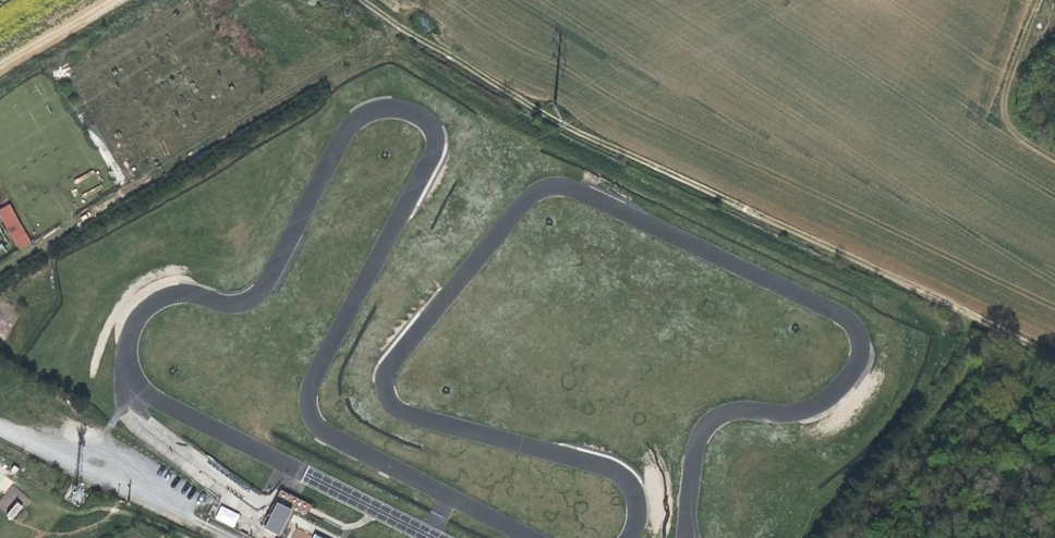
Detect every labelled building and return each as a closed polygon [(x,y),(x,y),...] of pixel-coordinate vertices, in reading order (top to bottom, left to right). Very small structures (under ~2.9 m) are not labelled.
[(30,245),(12,203),(0,208),(0,215),(16,251),(30,245)] [(4,492),(13,483),(6,477),(0,484),(0,488),(4,492)] [(23,507),(30,499),(13,485),(0,500),(0,508),(6,514),(17,501),(23,507)] [(276,502),(293,508),(292,512),(306,517),(312,503),(280,491),(276,502)] [(11,520),(22,507),(17,503),(6,516),(11,520)] [(219,505),(213,519),(234,527),(240,513),(219,505)] [(290,513),(275,505),(263,530),(278,537),(290,513)] [(312,535),(295,528),(291,537),(310,537),(312,535)]
